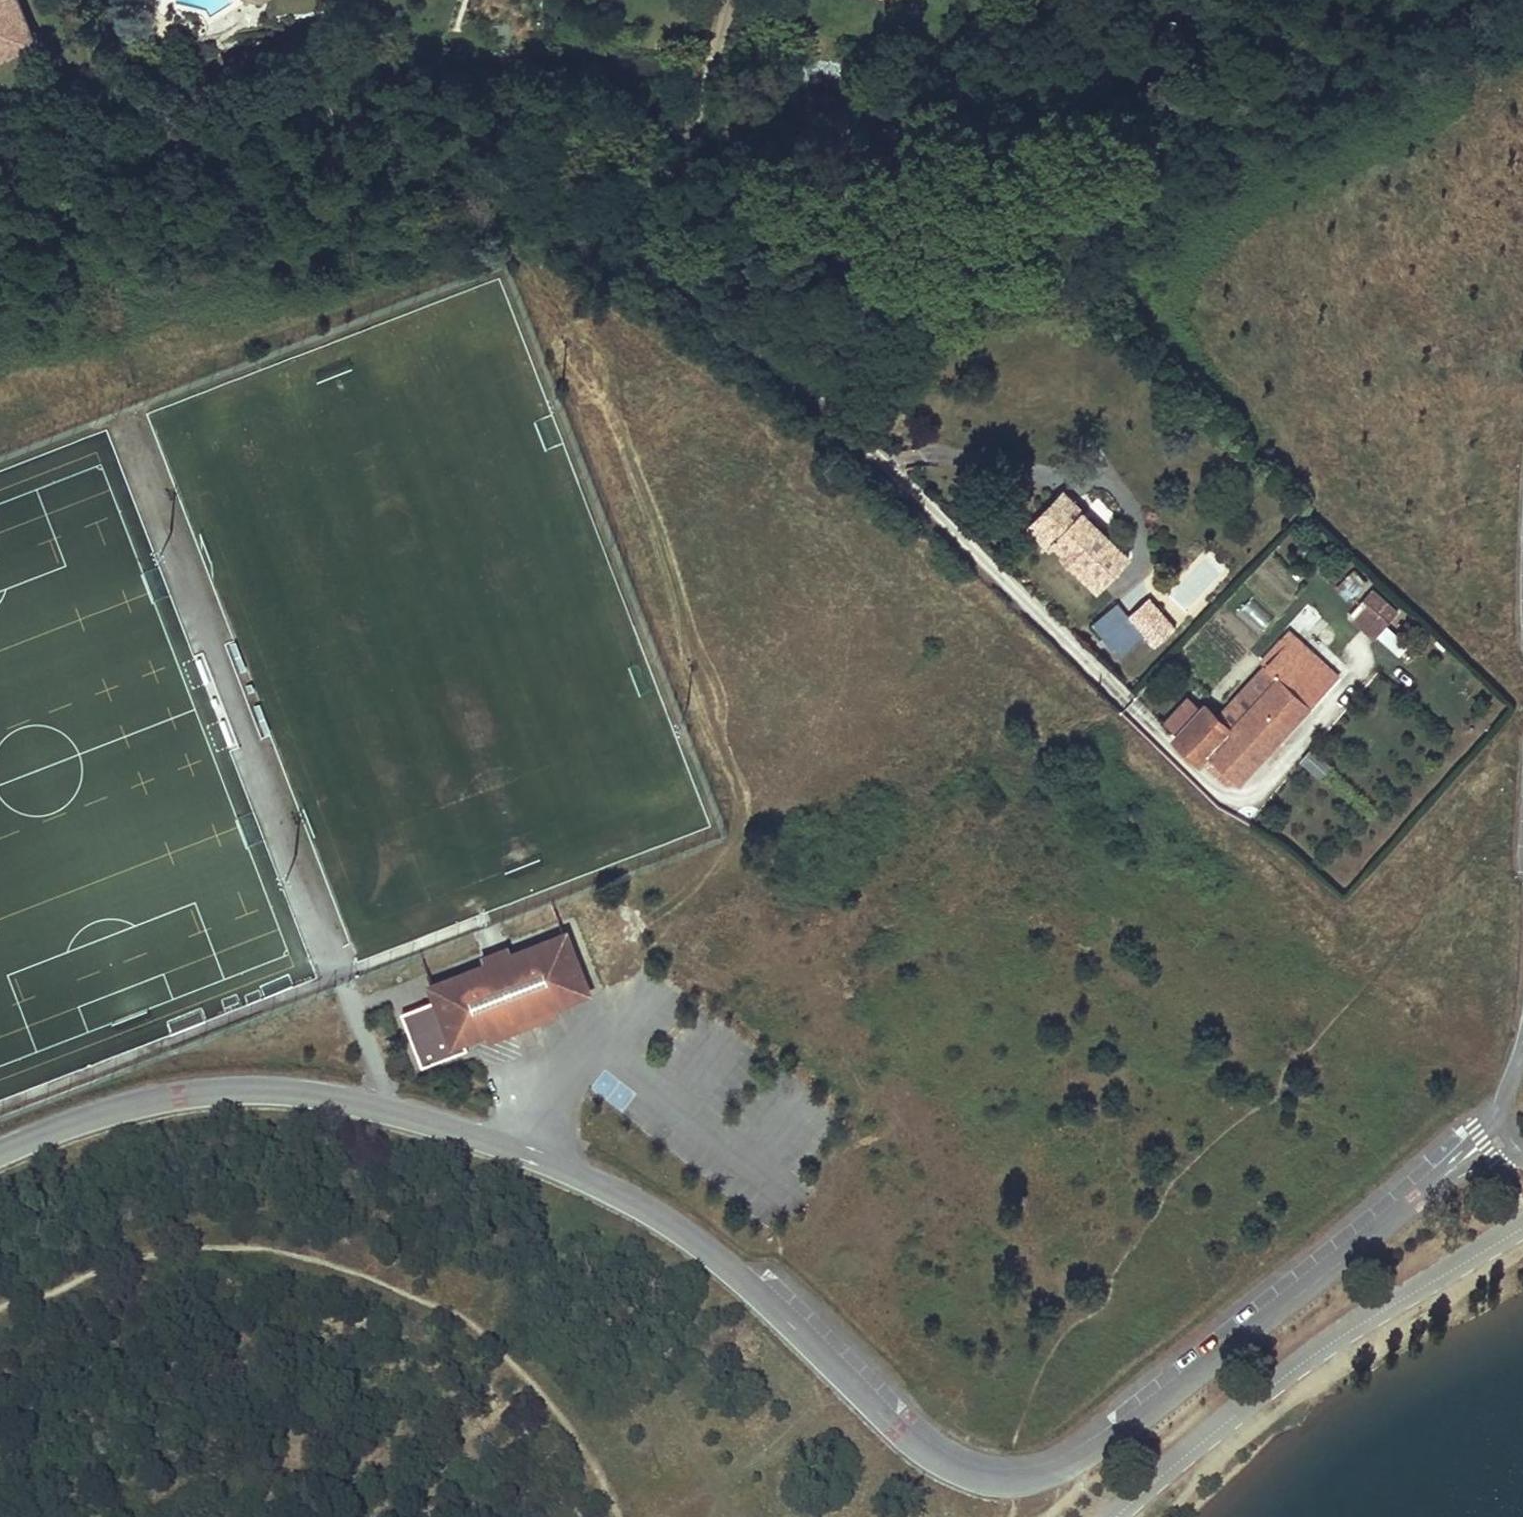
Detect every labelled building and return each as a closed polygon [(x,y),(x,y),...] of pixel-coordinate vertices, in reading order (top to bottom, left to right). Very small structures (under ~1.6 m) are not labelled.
[(4,55),(2,52),(18,46),(15,39),(29,33),(14,0),(0,0),(0,57),(4,55)] [(17,50),(33,44),(29,33),(15,39),(18,46),(2,52),(4,55),(17,50)] [(1082,511),(1061,491),(1052,501),(1073,520),(1082,511)] [(1052,501),(1028,526),(1049,546),(1056,541),(1064,549),(1062,552),(1099,587),(1128,555),(1082,511),(1073,520),(1052,501)] [(1372,587),(1348,616),(1374,637),(1398,608),(1372,587)] [(1148,598),(1131,613),(1158,643),(1175,628),(1148,598)] [(1094,620),(1099,627),(1105,634),(1101,637),(1111,649),(1115,645),(1138,627),(1117,601),(1094,620)] [(1377,635),(1400,656),(1411,644),(1387,624),(1377,635)] [(1123,654),(1145,636),(1138,627),(1115,645),(1123,654)] [(1205,706),(1177,735),(1203,759),(1209,753),(1240,781),(1339,675),(1297,635),(1289,643),(1282,637),(1262,659),(1280,678),(1230,730),(1205,706)] [(1209,753),(1203,759),(1234,787),(1240,781),(1209,753)] [(493,964),(440,984),(445,996),(428,1003),(442,1040),(423,1047),(429,1064),(474,1046),(471,1036),(497,1026),(499,1031),(558,1008),(557,1003),(593,990),(572,934),(519,954),(493,964)] [(493,964),(519,954),(515,943),(489,953),(493,964)] [(423,1047),(442,1040),(428,1003),(409,1010),(423,1047)] [(561,1014),(558,1008),(499,1031),(501,1036),(561,1014)]
